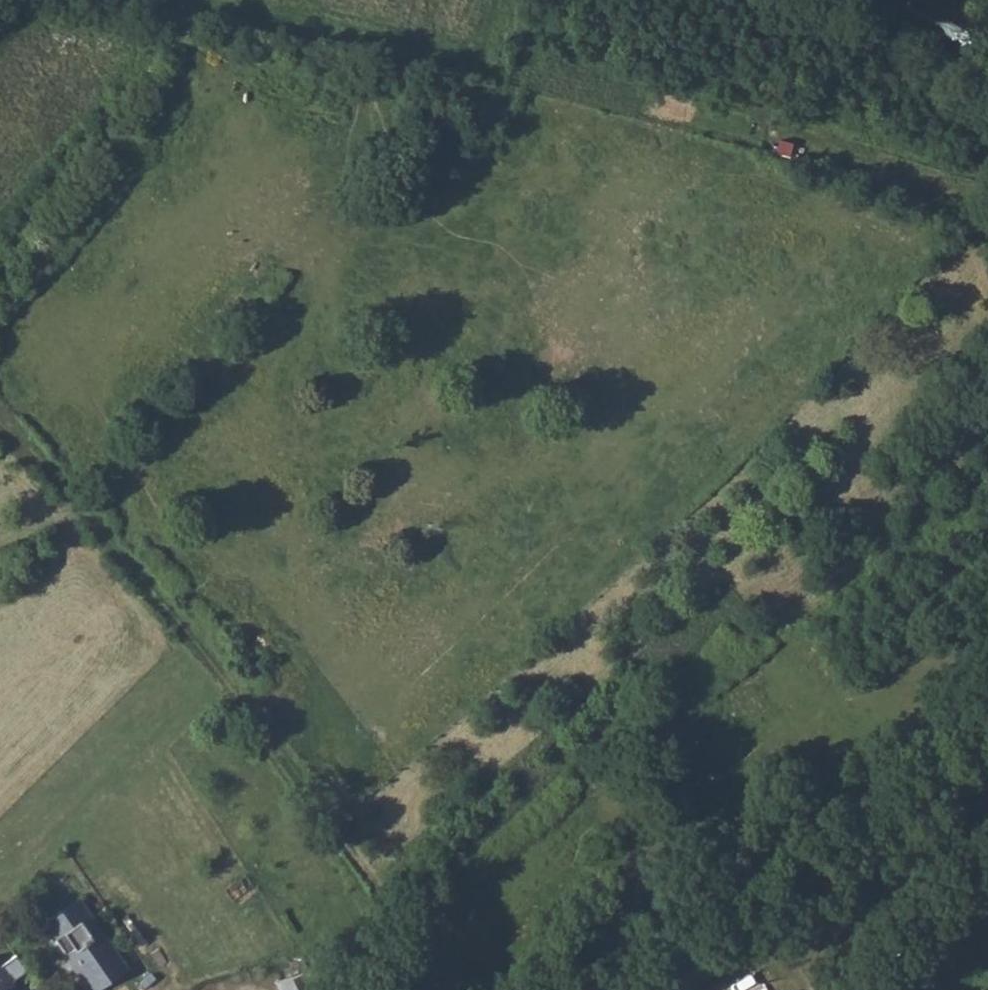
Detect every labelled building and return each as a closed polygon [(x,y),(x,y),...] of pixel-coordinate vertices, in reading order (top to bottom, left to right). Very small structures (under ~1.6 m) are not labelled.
[(78,900),(43,924),(89,989),(94,989),(125,969),(78,900)] [(22,948),(0,959),(0,989),(42,989),(22,948)] [(310,971),(276,982),(280,989),(320,989),(310,971)]
